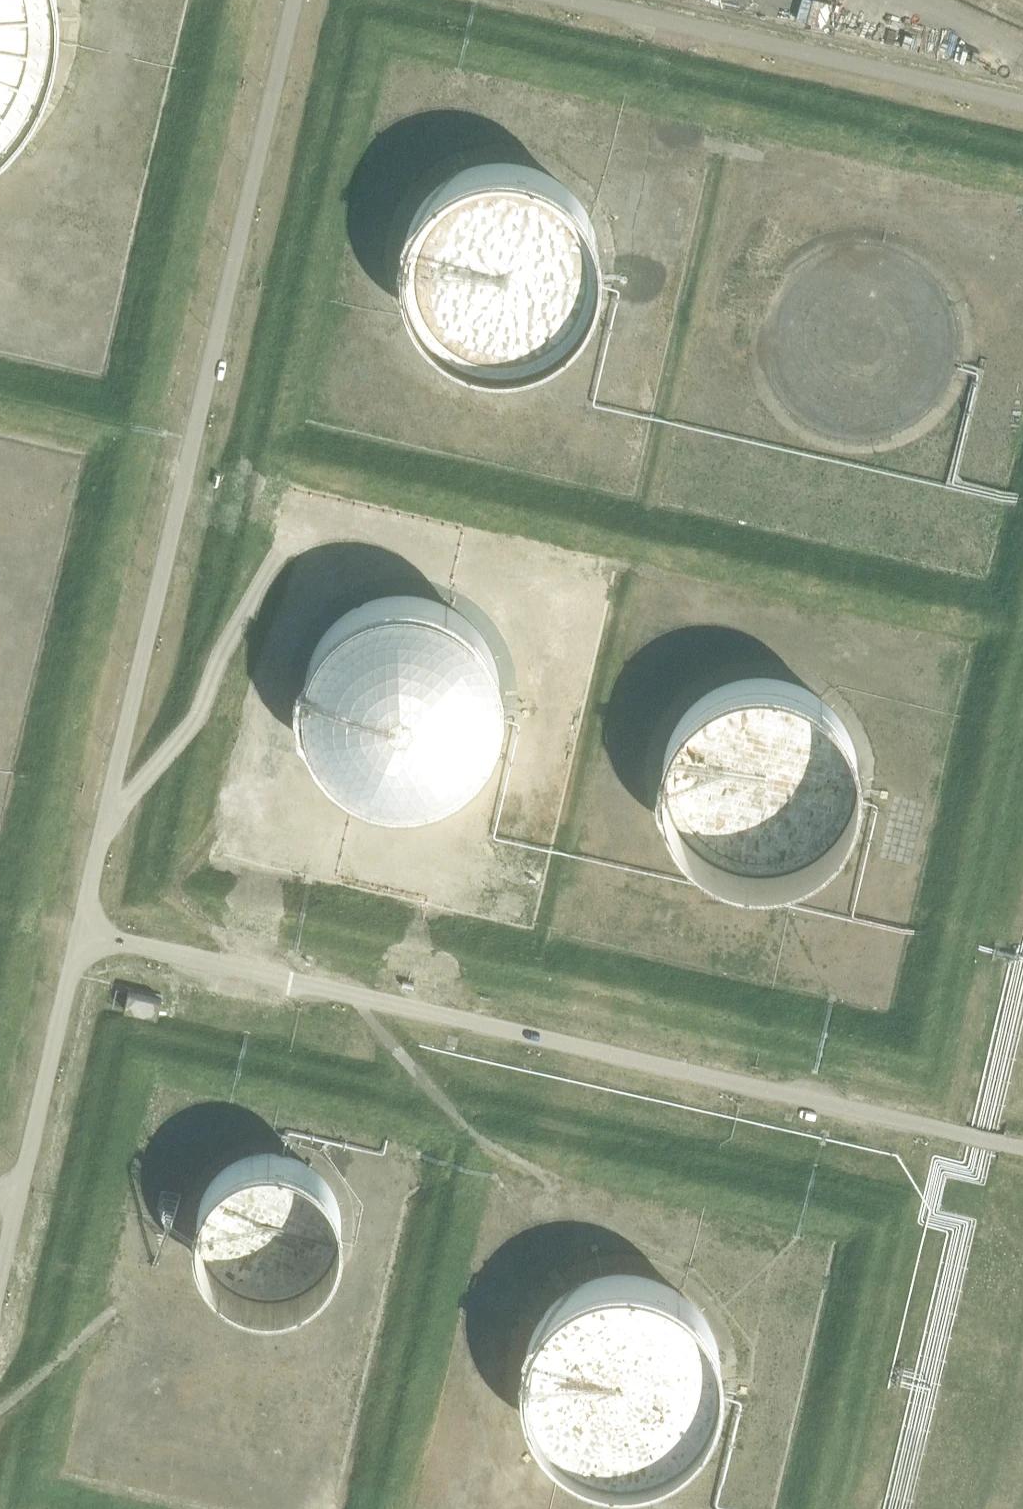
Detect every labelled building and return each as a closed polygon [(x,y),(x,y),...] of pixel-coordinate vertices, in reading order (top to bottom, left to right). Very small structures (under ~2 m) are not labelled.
[(19,140),(59,79),(72,8),(71,0),(0,0),(0,154),(19,140)] [(792,14),(796,2),(788,0),(778,0),(775,9),(792,14)] [(558,346),(583,324),(598,295),(604,262),(599,229),(584,200),(560,177),(531,162),(496,158),(461,165),(431,184),(409,211),(398,244),(398,279),(410,312),(433,340),(463,357),(496,364),(528,360),(558,346)] [(908,384),(901,404),(914,408),(916,402),(927,407),(941,371),(931,367),(928,375),(918,371),(913,386),(908,384)] [(399,798),(433,794),(463,778),(487,754),(502,723),(506,690),(498,656),(481,627),(455,606),(423,594),(389,593),(356,603),(329,622),(309,650),(300,683),(301,717),(314,748),(336,774),(365,791),(399,798)] [(822,863),(846,840),(861,811),(867,779),(862,746),(847,716),(823,693),(794,679),(759,674),(724,682),(694,700),(672,728),(661,761),(661,796),(673,829),(696,856),(726,874),(759,881),(792,877),(822,863)] [(161,998),(128,990),(123,1009),(157,1017),(161,998)] [(307,1293),(326,1278),(339,1258),(344,1235),(342,1211),(332,1189),(316,1171),(295,1160),(271,1156),(247,1160),(225,1171),(209,1189),(199,1212),(197,1236),(203,1260),(217,1281),(237,1295),(261,1303),(285,1302),(307,1293)] [(684,1463),(708,1440),(723,1411),(729,1378),(724,1346),(709,1316),(685,1293),(656,1278),(621,1274),(586,1281),(556,1300),(534,1327),(523,1361),(523,1396),(535,1429),(558,1456),(588,1474),(621,1480),(654,1477),(684,1463)]
